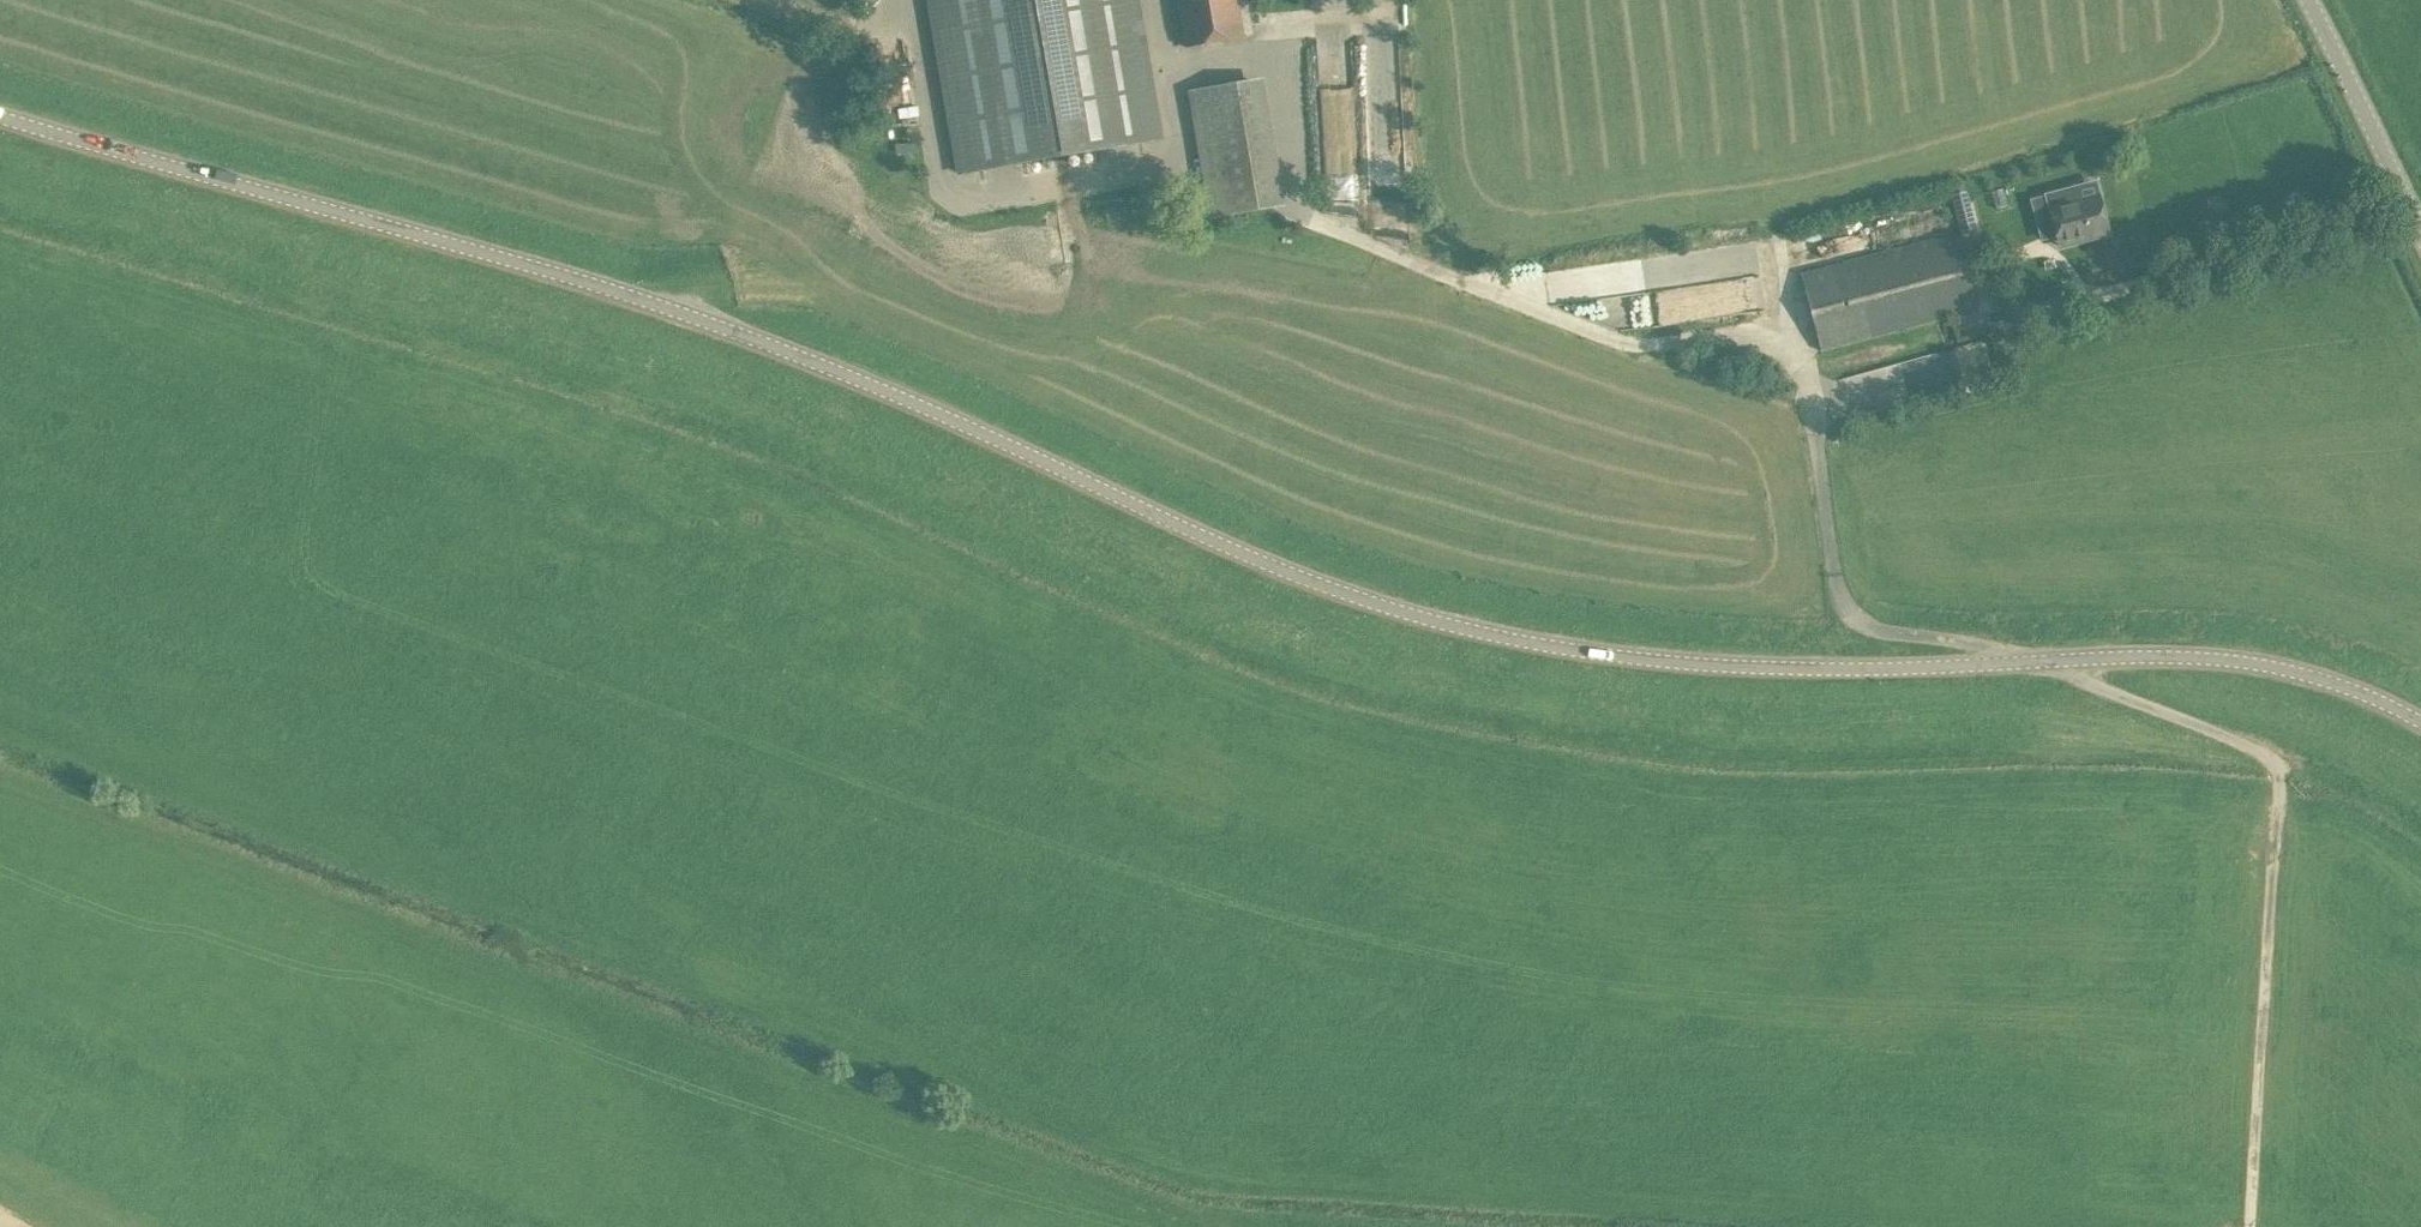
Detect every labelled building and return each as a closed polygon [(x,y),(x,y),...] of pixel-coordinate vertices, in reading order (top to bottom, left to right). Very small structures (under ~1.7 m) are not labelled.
[(1137,0),(932,0),(962,173),(1161,139),(1137,0)] [(1244,37),(1237,0),(1180,0),(1188,47),(1244,37)] [(1251,79),(1190,91),(1213,218),(1274,207),(1251,79)] [(2061,244),(2109,231),(2099,195),(2051,208),(2061,244)] [(1823,350),(1978,309),(1957,233),(1803,274),(1823,350)] [(1657,323),(1766,309),(1762,275),(1656,288),(1652,258),(1597,265),(1601,294),(1653,288),(1657,323)] [(1939,353),(1951,386),(1991,372),(1980,339),(1939,353)]
